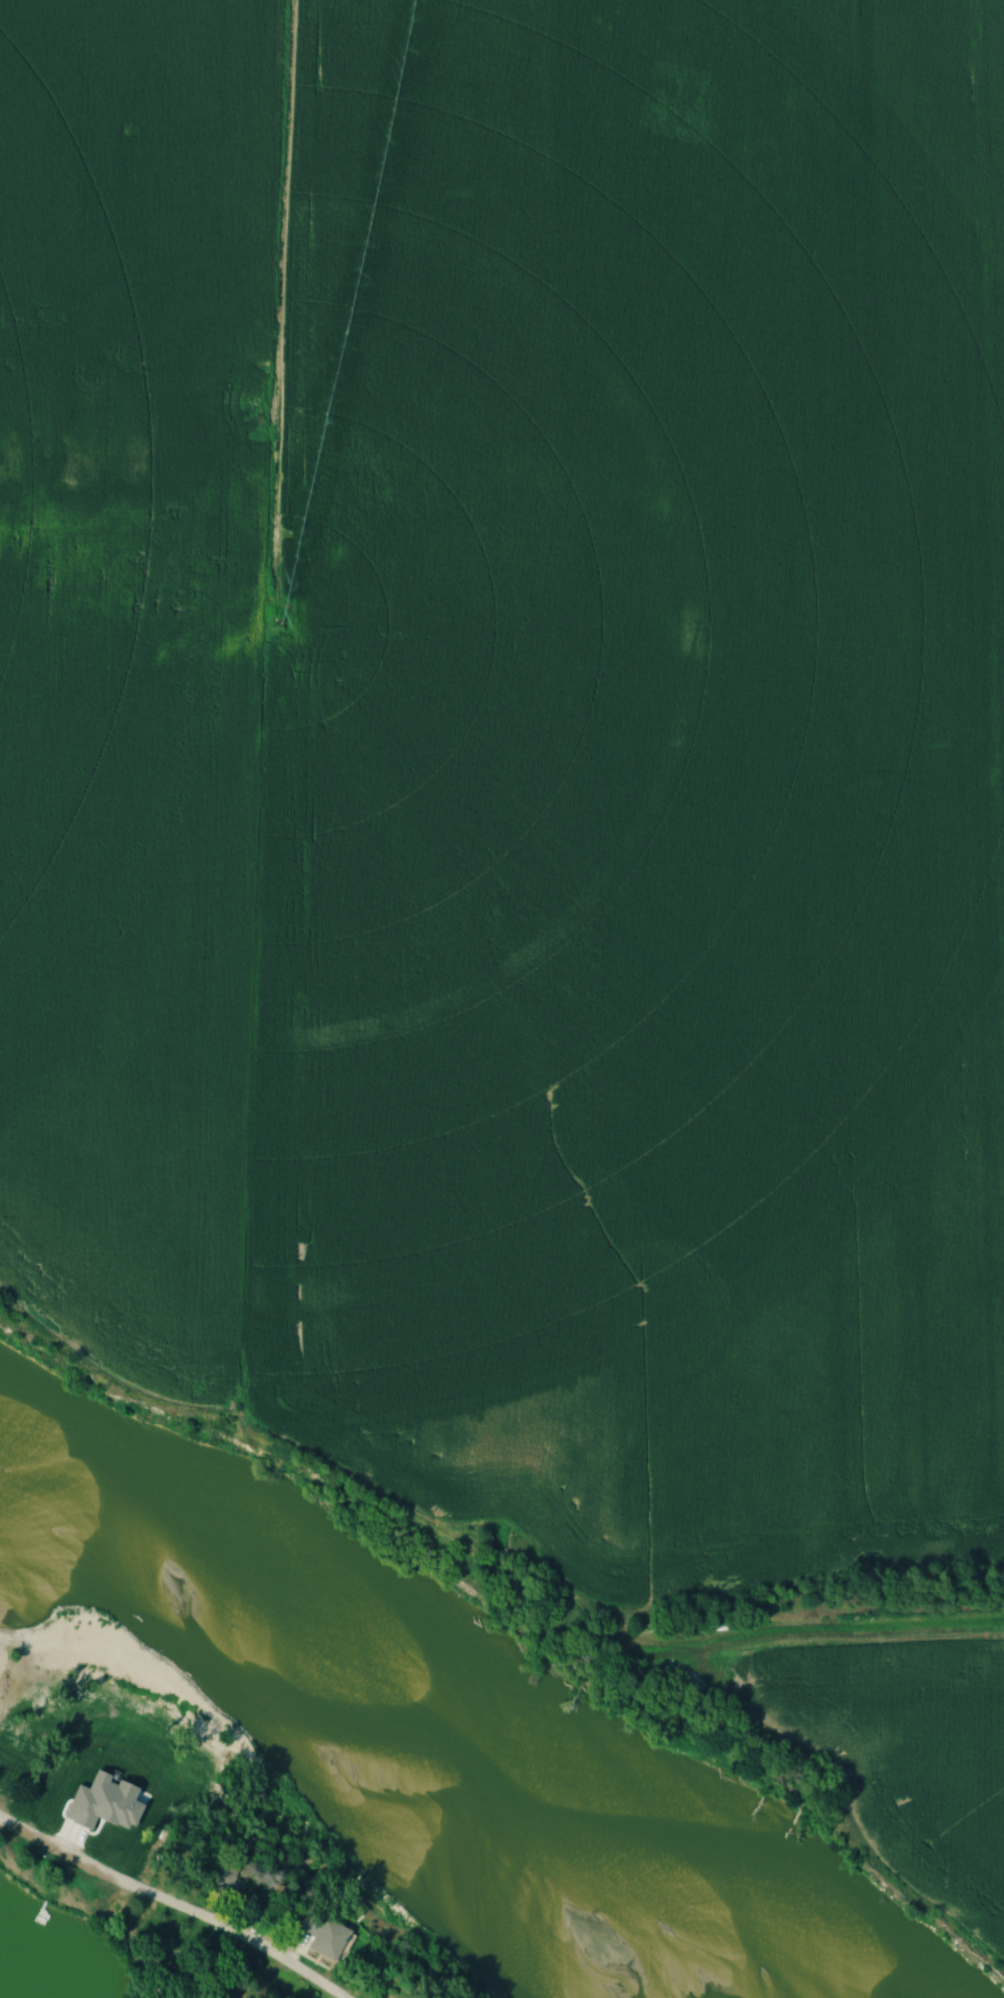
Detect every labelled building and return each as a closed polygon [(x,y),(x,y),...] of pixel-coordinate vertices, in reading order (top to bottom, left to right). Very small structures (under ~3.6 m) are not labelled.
[(245,1871),(219,1864),(212,1891),(238,1898),(245,1871)] [(302,1951),(332,1963),(345,1929),(301,1912),(294,1931),(308,1937),(302,1951)]
